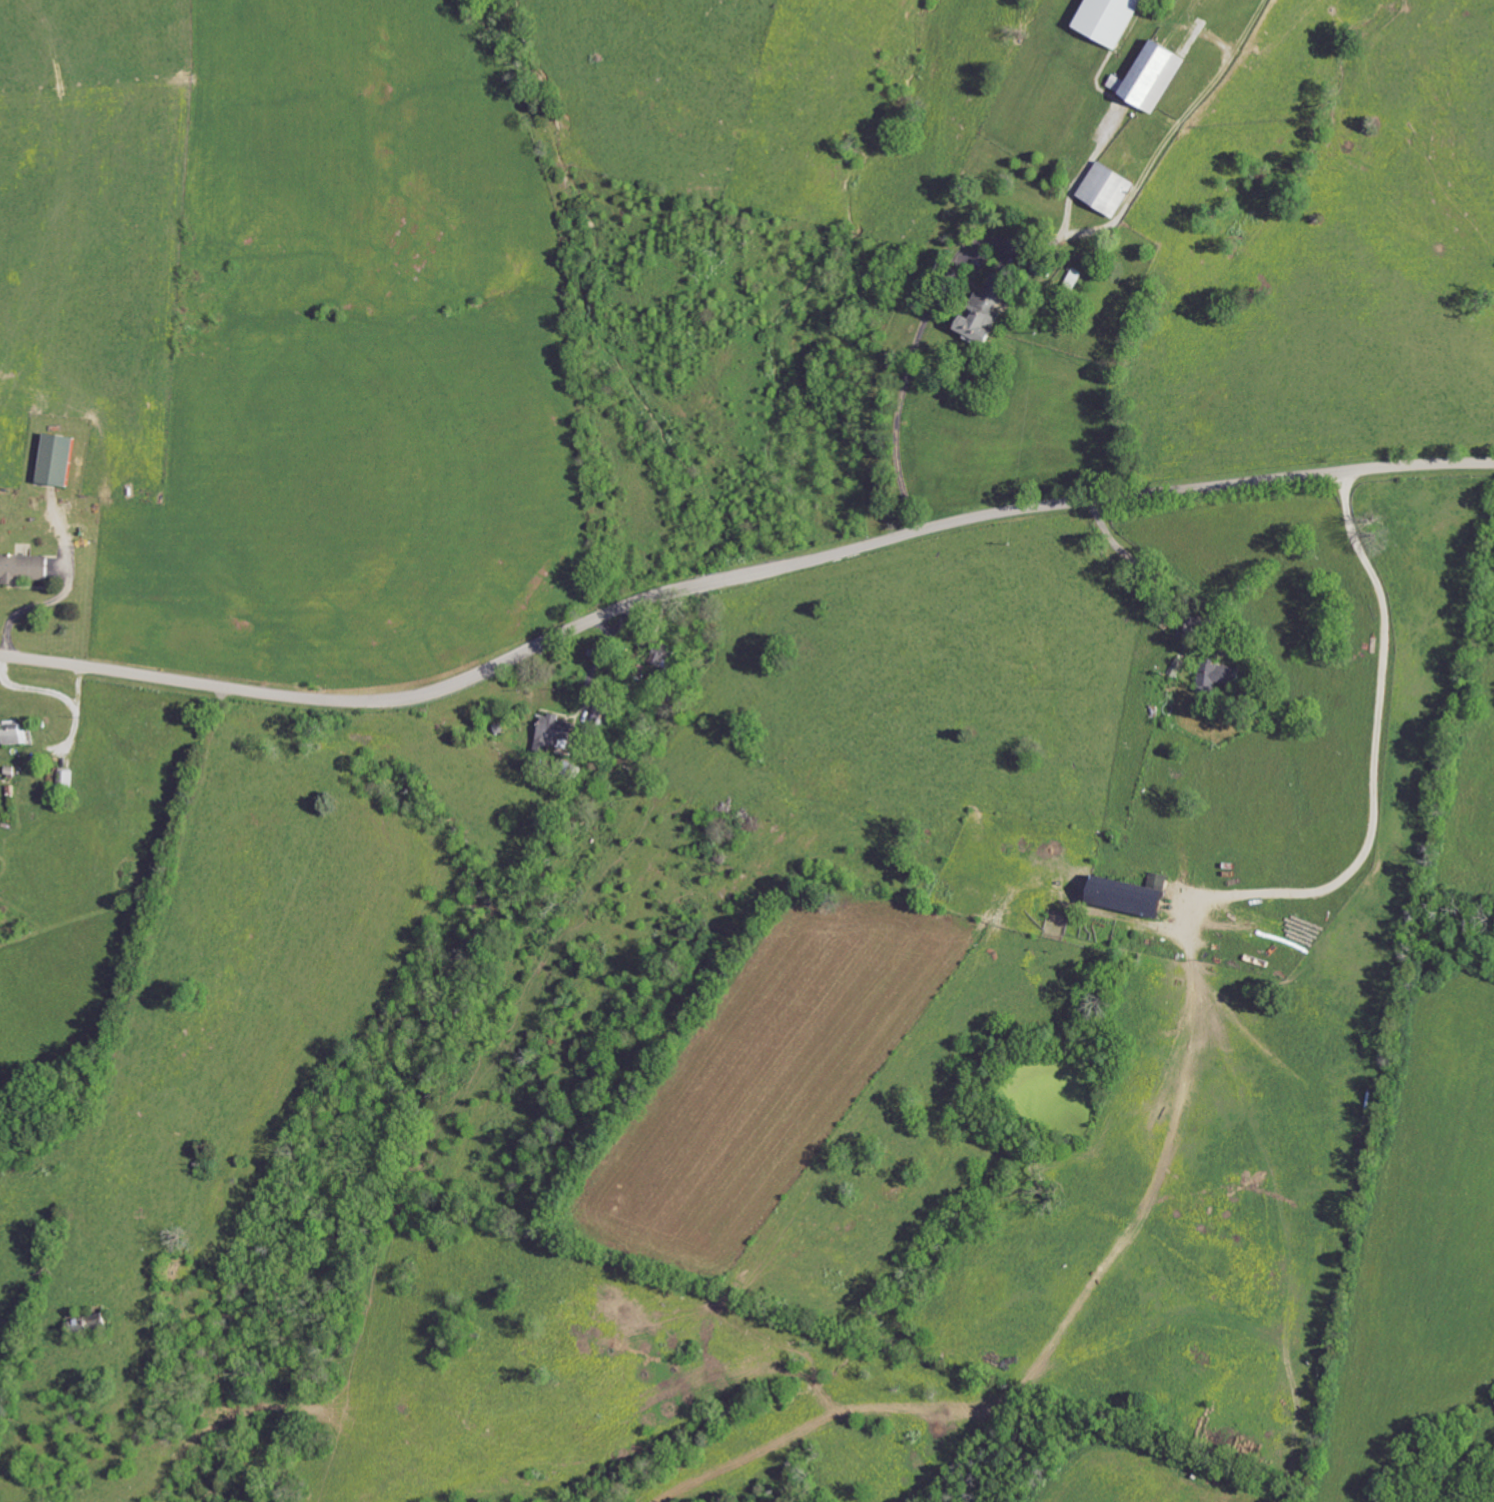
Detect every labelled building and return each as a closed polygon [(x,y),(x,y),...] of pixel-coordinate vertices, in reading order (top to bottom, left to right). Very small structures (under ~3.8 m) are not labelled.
[(1145,0),(1090,0),(1076,29),(1121,50),(1145,0)] [(1130,83),(1114,74),(1107,87),(1158,114),(1189,58),(1154,39),(1130,83)] [(1078,196),(1116,219),(1137,183),(1099,160),(1078,196)] [(1075,290),(1083,272),(1072,267),(1065,286),(1075,290)] [(958,332),(990,345),(995,332),(993,331),(1001,313),(997,311),(1010,279),(994,272),(984,296),(977,293),(971,306),(979,309),(974,320),(965,316),(958,332)] [(36,481),(68,486),(75,436),(44,431),(36,481)] [(2,577),(1,584),(19,584),(19,578),(47,578),(47,555),(0,553),(0,577),(2,577)] [(670,661),(674,650),(656,643),(650,661),(659,665),(662,658),(670,661)] [(1216,665),(1216,658),(1202,658),(1202,683),(1242,683),(1242,664),(1216,665)] [(542,713),(535,749),(549,752),(551,742),(567,746),(572,722),(558,719),(559,716),(542,713)] [(27,743),(26,728),(2,729),(2,744),(27,743)] [(1167,888),(1095,875),(1090,904),(1162,917),(1167,888)]
